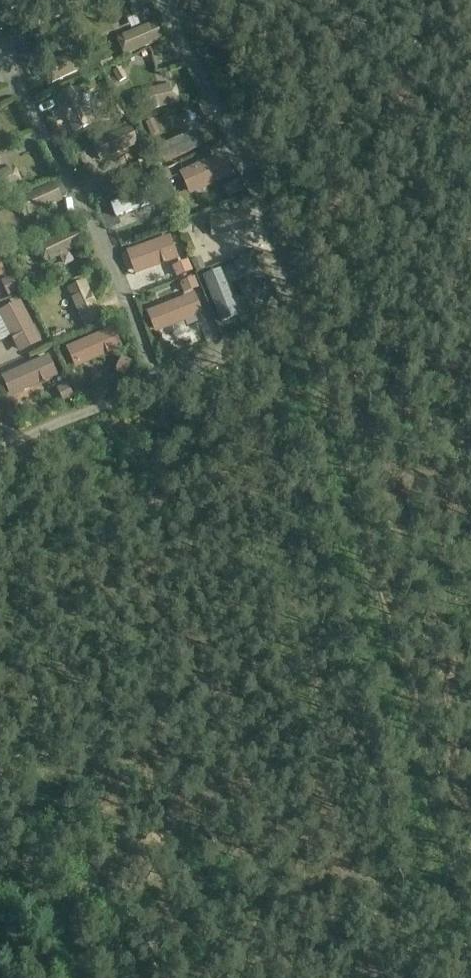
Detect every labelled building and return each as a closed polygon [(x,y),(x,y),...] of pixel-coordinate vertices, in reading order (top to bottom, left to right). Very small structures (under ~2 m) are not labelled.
[(141,24),(154,19),(148,2),(135,6),(141,24)] [(156,22),(117,38),(125,56),(163,40),(156,22)] [(77,50),(39,67),(48,86),(86,68),(77,50)] [(167,66),(152,71),(156,84),(172,79),(167,66)] [(179,104),(175,83),(134,93),(139,113),(179,104)] [(69,123),(75,134),(93,125),(75,88),(57,97),(63,110),(62,110),(69,123)] [(131,126),(93,143),(93,148),(98,159),(101,162),(139,144),(131,126)] [(164,169),(203,153),(198,139),(158,155),(164,169)] [(223,154),(180,173),(190,196),(233,177),(223,154)] [(14,166),(0,172),(0,194),(22,185),(14,166)] [(54,182),(16,199),(24,218),(63,201),(54,182)] [(233,207),(245,201),(239,188),(227,194),(233,207)] [(131,235),(148,229),(141,208),(124,214),(131,235)] [(251,212),(210,216),(212,237),(253,232),(251,212)] [(75,227),(37,245),(46,264),(84,246),(75,227)] [(171,236),(127,252),(136,276),(179,260),(171,236)] [(188,260),(172,267),(176,279),(193,272),(188,260)] [(221,271),(204,278),(223,323),(239,315),(221,271)] [(20,292),(12,276),(1,282),(9,297),(20,292)] [(195,277),(179,283),(183,295),(199,289),(195,277)] [(102,319),(86,280),(67,288),(84,327),(102,319)] [(195,294),(147,313),(156,334),(186,323),(188,328),(202,322),(201,317),(204,316),(195,294)] [(20,355),(42,343),(40,340),(42,339),(35,326),(34,327),(21,301),(0,312),(0,316),(20,355)] [(114,328),(67,348),(76,370),(123,349),(114,328)] [(122,357),(115,373),(126,378),(133,362),(122,357)] [(2,383),(13,406),(62,383),(51,360),(2,383)] [(76,399),(68,383),(56,388),(64,404),(76,399)]
